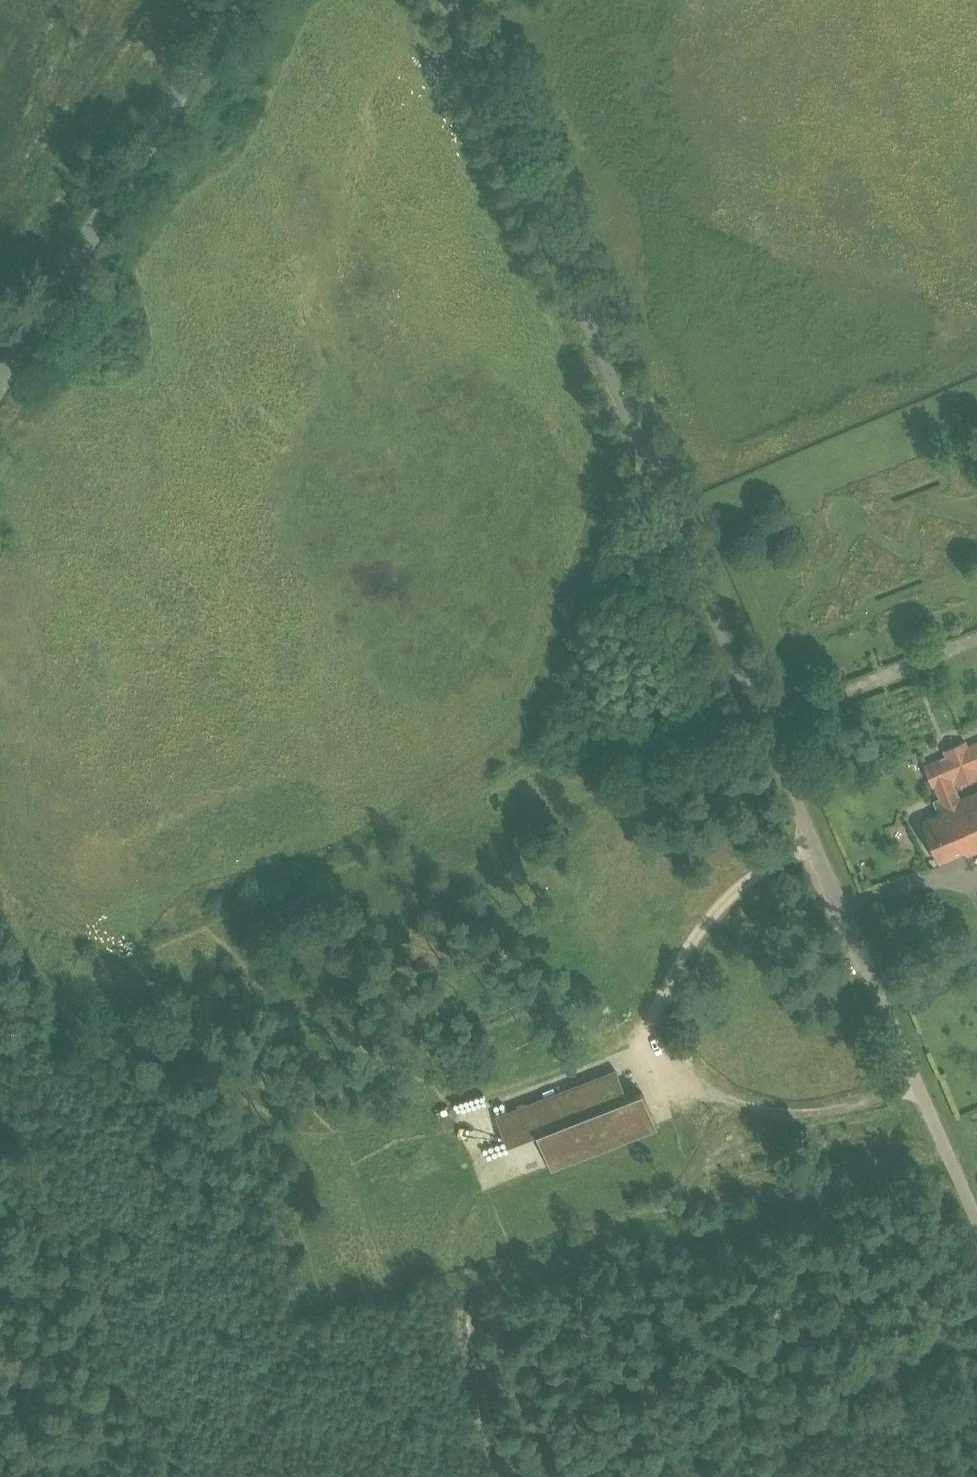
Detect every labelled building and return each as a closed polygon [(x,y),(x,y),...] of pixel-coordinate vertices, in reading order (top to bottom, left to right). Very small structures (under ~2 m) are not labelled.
[(945,755),(924,764),(933,785),(935,784),(940,797),(934,799),(939,812),(922,819),(939,860),(964,849),(966,854),(976,849),(976,790),(961,796),(956,784),(976,776),(976,740),(968,743),(966,737),(942,747),(945,755)] [(549,1159),(652,1116),(638,1082),(624,1089),(614,1066),(496,1115),(505,1138),(535,1125),(549,1159)]
